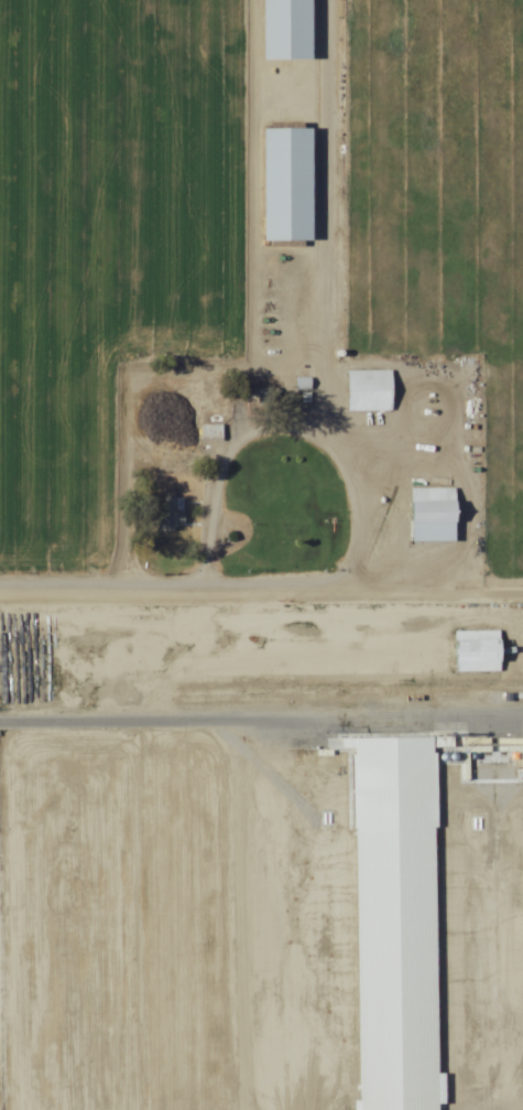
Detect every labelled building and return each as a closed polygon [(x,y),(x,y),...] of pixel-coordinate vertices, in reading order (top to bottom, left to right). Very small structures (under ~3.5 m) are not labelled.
[(313,61),(313,0),(264,0),(264,61),(313,61)] [(264,242),(313,242),(313,129),(264,129),(264,242)] [(346,413),(392,413),(392,372),(346,372),(346,413)] [(276,390),(256,392),(258,406),(277,404),(276,390)] [(221,427),(200,427),(200,442),(221,442),(221,427)] [(456,543),(456,489),(411,489),(410,543),(456,543)] [(160,531),(182,531),(182,499),(173,499),(173,493),(160,493),(160,531)] [(454,673),(501,673),(501,632),(454,632),(454,673)]
